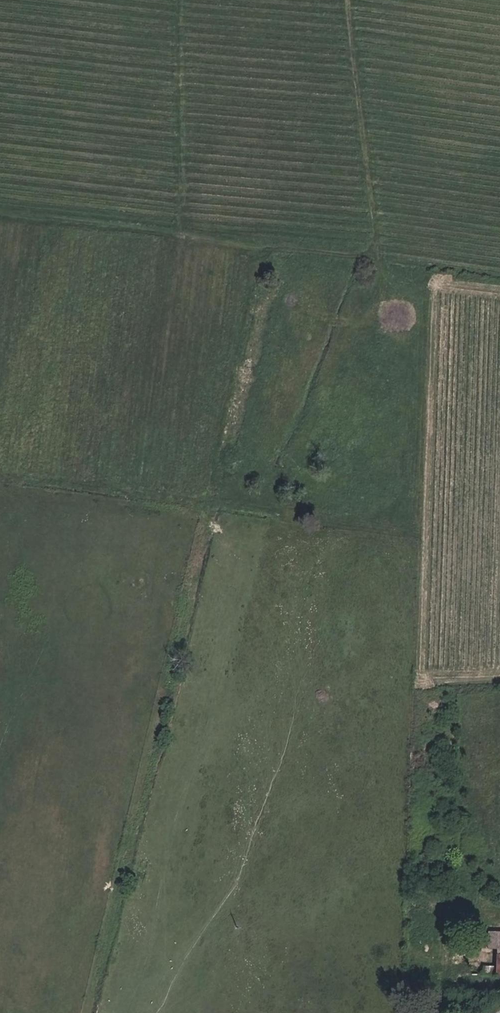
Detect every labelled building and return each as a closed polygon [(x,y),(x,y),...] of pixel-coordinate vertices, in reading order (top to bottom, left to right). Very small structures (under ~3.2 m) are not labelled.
[(499,946),(499,926),(485,926),(484,943),(483,966),(499,966),(499,946)]
